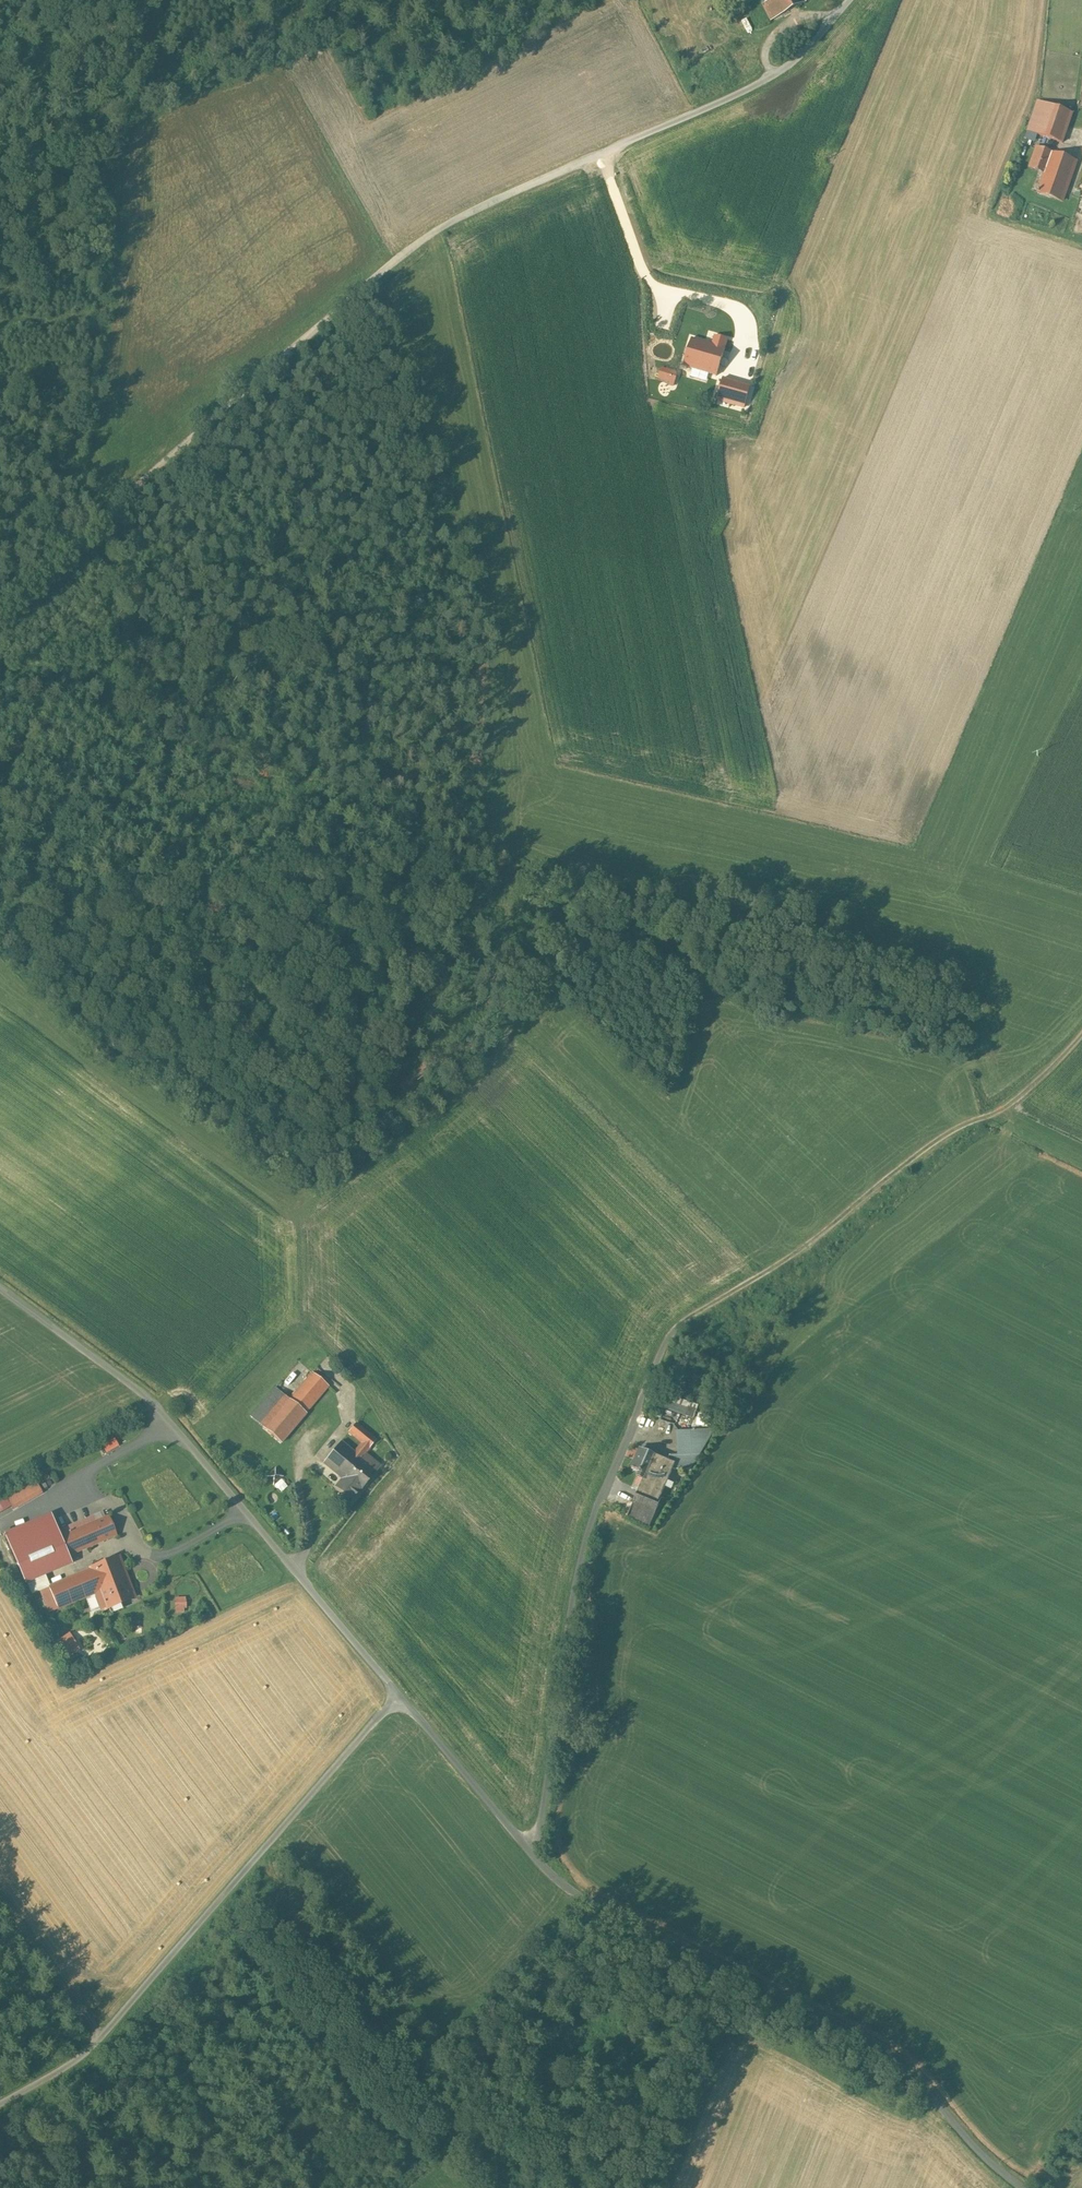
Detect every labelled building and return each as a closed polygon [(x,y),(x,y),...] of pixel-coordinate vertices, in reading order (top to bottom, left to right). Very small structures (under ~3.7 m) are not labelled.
[(762,3),(771,19),(806,1),(805,0),(769,0),(762,3)] [(1072,113),(1037,101),(1027,130),(1062,142),(1072,113)] [(1052,153),(1036,148),(1030,167),(1045,172),(1052,153)] [(1075,161),(1052,153),(1045,172),(1039,192),(1062,200),(1075,161)] [(659,328),(669,329),(670,315),(660,314),(659,328)] [(727,340),(707,334),(705,342),(692,339),(690,346),(685,344),(682,356),(686,358),(684,365),(716,375),(727,340)] [(677,373),(661,368),(659,377),(670,380),(669,384),(673,385),(677,373)] [(750,386),(723,378),(717,399),(744,407),(750,386)] [(313,1373),(290,1400),(305,1413),(328,1386),(313,1373)] [(665,1392),(660,1407),(686,1415),(691,1401),(665,1392)] [(288,1398),(263,1427),(282,1443),(306,1413),(305,1413),(290,1400),(288,1398)] [(356,1423),(323,1463),(342,1479),(360,1457),(363,1460),(367,1455),(365,1453),(376,1440),(356,1423)] [(712,1429),(677,1431),(678,1455),(699,1454),(712,1429)] [(675,1463),(641,1448),(633,1467),(640,1470),(638,1475),(644,1478),(665,1487),(675,1463)] [(363,1460),(360,1457),(342,1479),(350,1485),(344,1492),(352,1499),(376,1470),(363,1460)] [(265,1473),(281,1492),(290,1483),(274,1465),(265,1473)] [(644,1478),(630,1512),(652,1521),(662,1498),(661,1497),(665,1487),(644,1478)] [(42,1494),(36,1481),(0,1499),(0,1511),(10,1506),(12,1509),(42,1494)] [(58,1531),(60,1536),(103,1518),(100,1513),(58,1531)] [(19,1529),(22,1537),(54,1523),(51,1515),(19,1529)] [(103,1518),(60,1536),(69,1556),(116,1535),(108,1516),(103,1518)] [(54,1523),(22,1537),(19,1529),(4,1535),(23,1577),(24,1577),(42,1568),(69,1557),(69,1556),(60,1536),(58,1531),(55,1523),(54,1523)] [(69,1557),(42,1568),(45,1574),(72,1563),(69,1557)] [(134,1596),(119,1557),(90,1568),(91,1569),(90,1570),(99,1592),(91,1595),(90,1596),(95,1608),(103,1605),(105,1608),(134,1596)] [(45,1574),(42,1568),(24,1577),(26,1582),(27,1582),(38,1577),(43,1589),(50,1586),(45,1574)] [(43,1589),(40,1590),(49,1612),(90,1596),(91,1595),(99,1592),(90,1570),(50,1586),(43,1589)] [(38,1577),(27,1582),(32,1594),(40,1590),(43,1589),(38,1577)] [(185,1611),(184,1596),(174,1596),(174,1611),(185,1611)] [(52,1641),(62,1659),(79,1650),(69,1631),(52,1641)]
